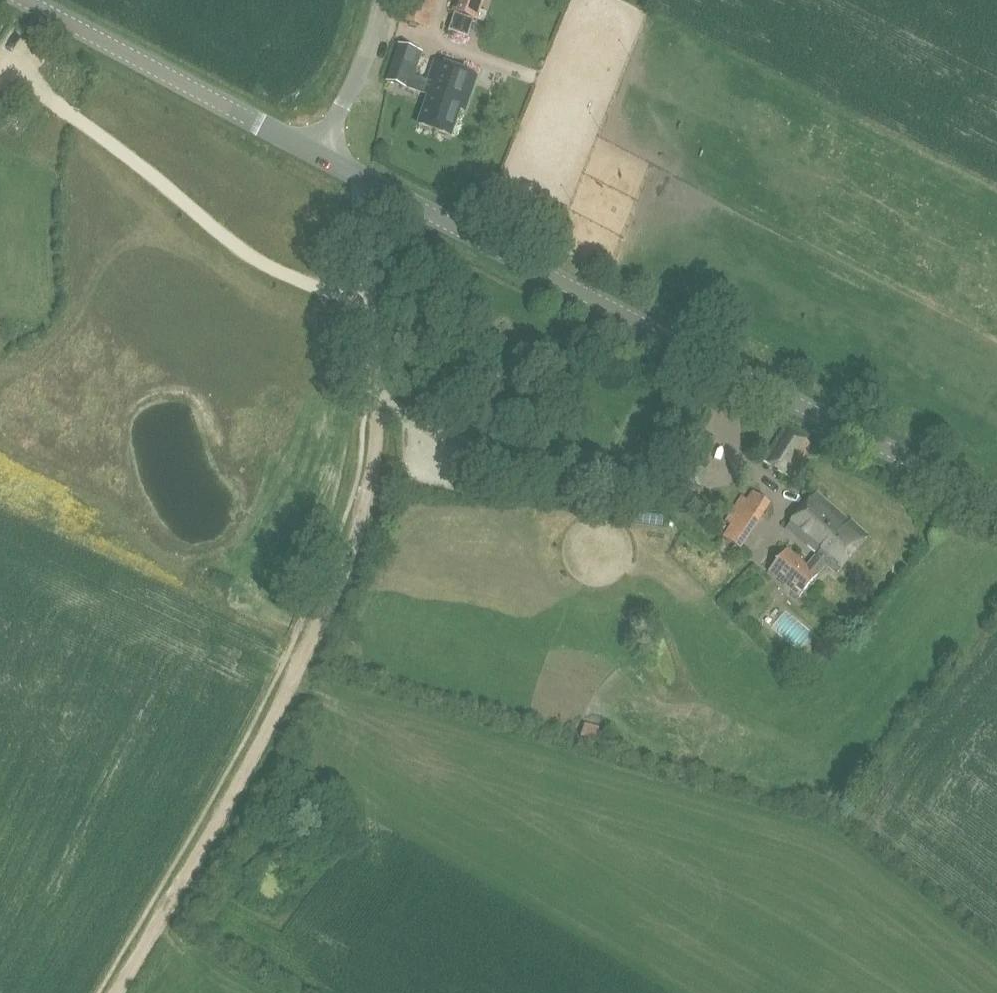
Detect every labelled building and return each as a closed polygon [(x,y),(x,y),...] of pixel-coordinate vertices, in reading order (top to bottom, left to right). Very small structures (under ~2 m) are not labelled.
[(400,23),(427,29),(433,0),(405,0),(400,23)] [(481,11),(472,8),(474,0),(456,0),(452,12),(456,14),(475,20),(484,23),(487,14),(480,12),(481,11)] [(414,80),(422,54),(398,46),(386,81),(429,96),(419,126),(451,137),(460,109),(465,111),(476,79),(434,65),(428,85),(414,80)] [(782,428),(762,461),(791,479),(812,446),(782,428)] [(693,460),(707,464),(714,438),(699,434),(693,460)] [(722,538),(741,550),(771,503),(753,491),(747,500),(741,496),(725,521),(730,525),(722,538)] [(849,524),(816,495),(786,529),(817,556),(807,567),(786,549),(768,569),(798,596),(826,565),(836,574),(867,538),(850,523),(849,524)]
